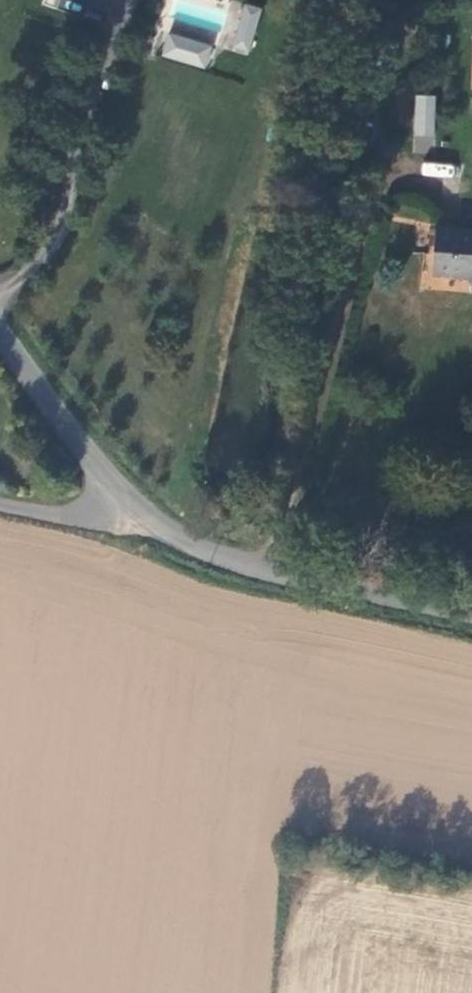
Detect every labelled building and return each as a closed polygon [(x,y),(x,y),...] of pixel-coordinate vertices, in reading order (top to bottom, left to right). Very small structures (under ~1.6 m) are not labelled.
[(41,3),(58,8),(60,0),(42,0),(41,3)] [(237,2),(225,49),(249,55),(261,8),(237,2)] [(168,31),(160,54),(206,70),(214,47),(168,31)] [(435,94),(414,93),(412,152),(432,153),(435,94)] [(422,161),(421,175),(454,178),(456,164),(422,161)] [(471,284),(471,237),(430,234),(427,281),(471,284)]
